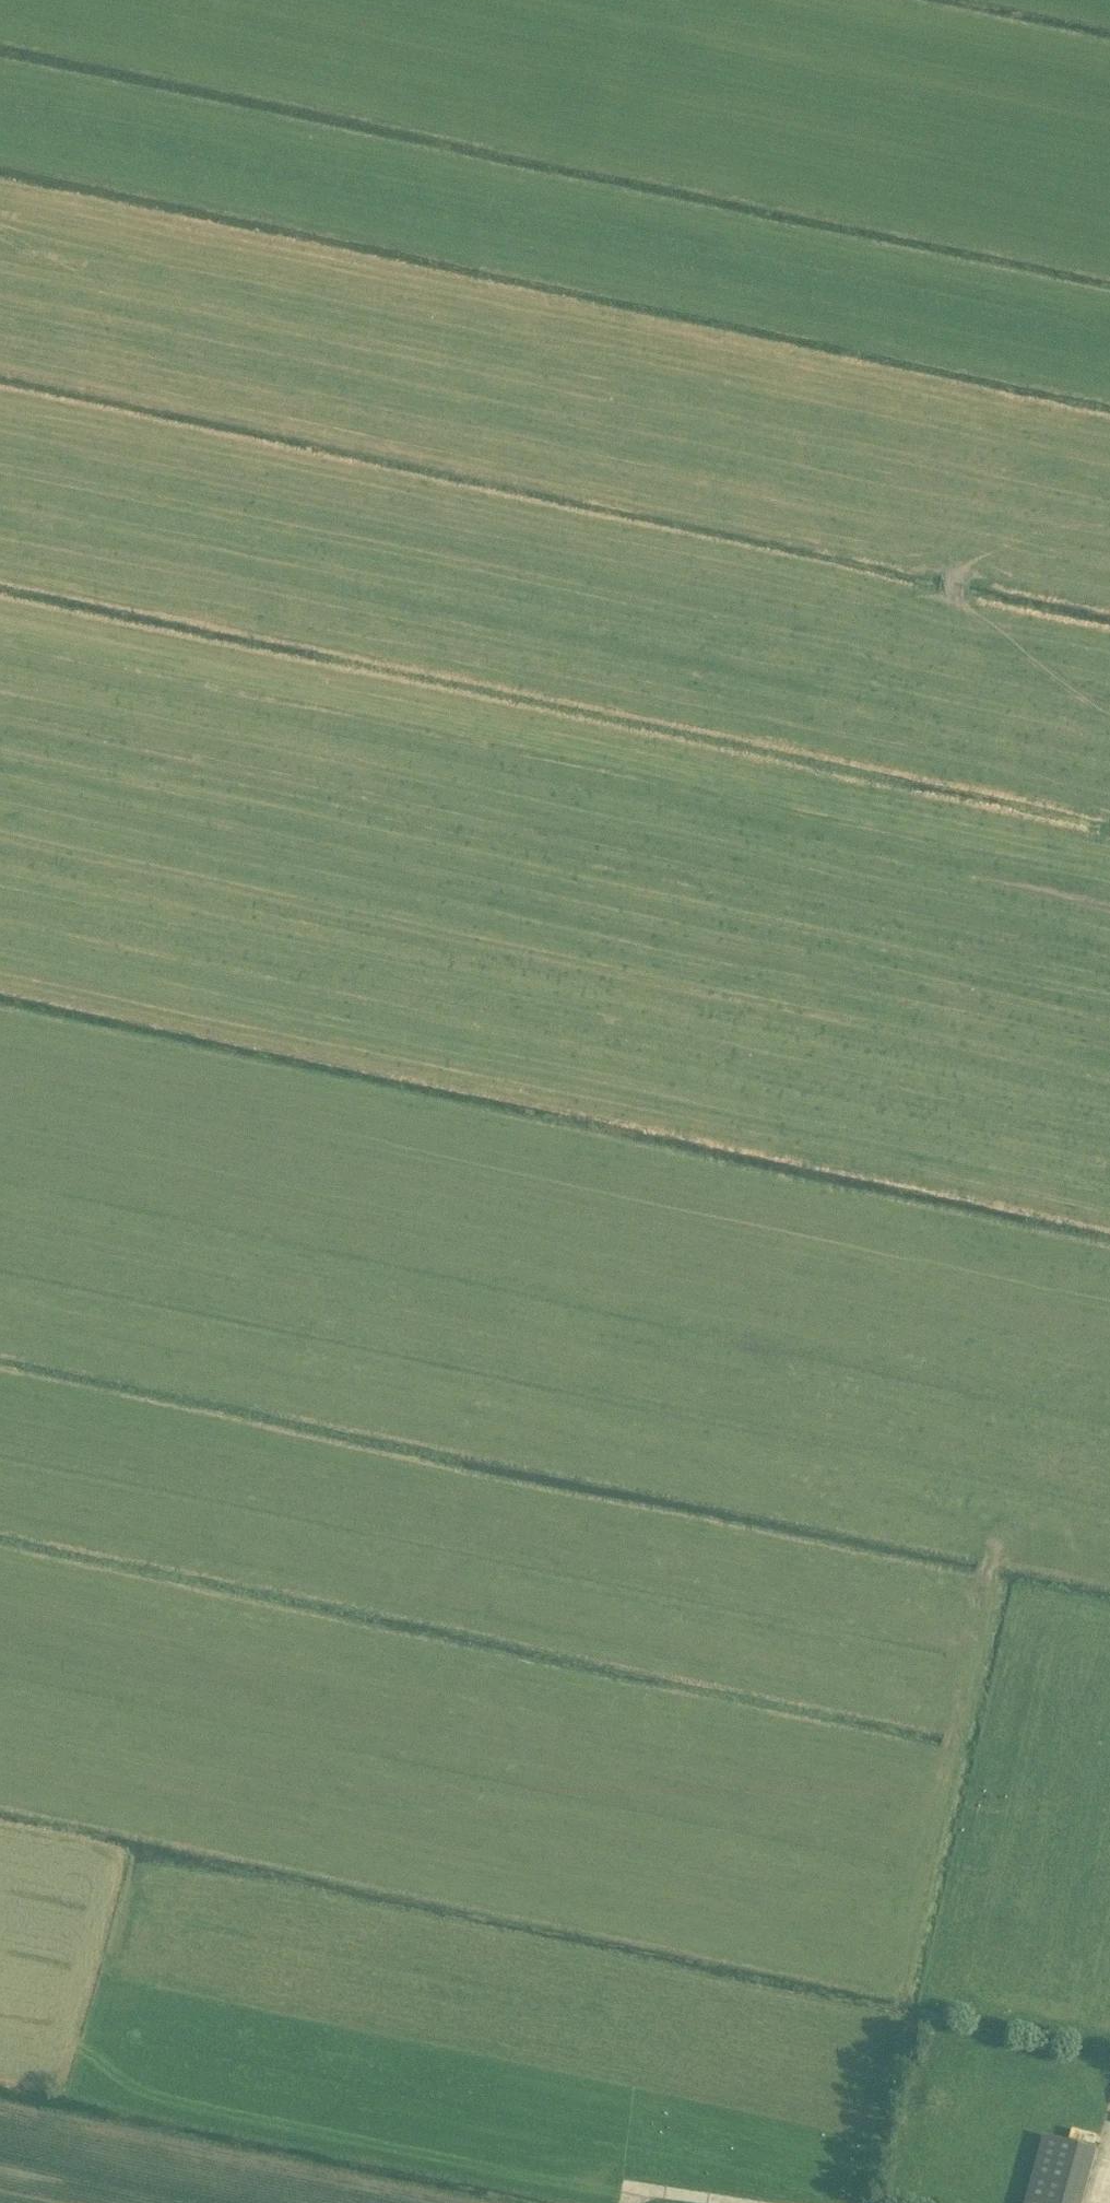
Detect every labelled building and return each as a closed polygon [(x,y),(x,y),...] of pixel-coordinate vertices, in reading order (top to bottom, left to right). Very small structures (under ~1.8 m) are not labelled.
[(1094,2147),(1096,2137),(1072,2131),(1070,2141),(1094,2147)]
